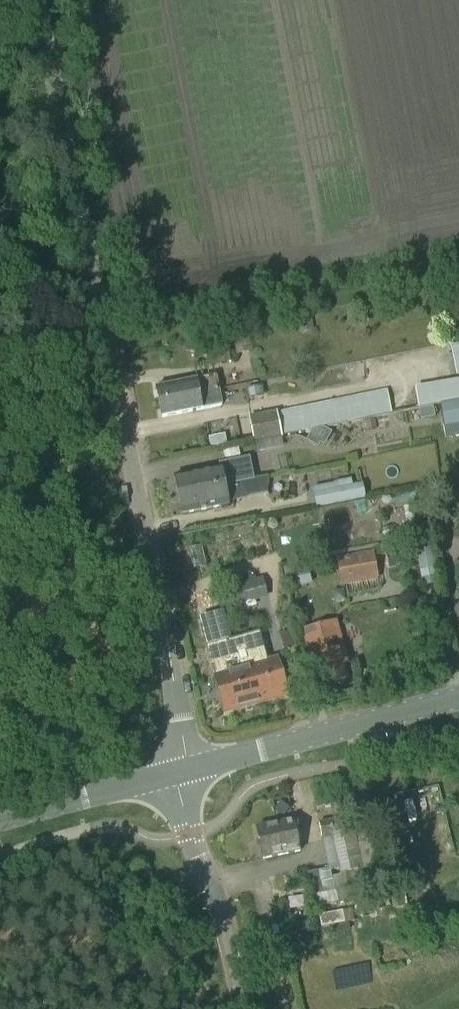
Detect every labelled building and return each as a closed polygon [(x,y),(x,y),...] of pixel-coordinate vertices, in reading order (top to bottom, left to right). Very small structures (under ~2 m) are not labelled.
[(312,319),(301,320),(303,331),(314,330),(312,319)] [(207,338),(209,346),(213,365),(232,360),(226,333),(207,338)] [(456,369),(458,369),(458,341),(449,343),(456,369)] [(159,402),(220,390),(217,374),(156,386),(159,402)] [(220,390),(159,402),(162,416),(223,404),(220,390)] [(278,412),(282,434),(393,412),(388,390),(278,412)] [(439,406),(445,438),(458,435),(458,402),(439,406)] [(434,407),(419,409),(421,419),(435,416),(434,407)] [(283,436),(282,434),(278,412),(277,408),(249,414),(254,442),(283,436)] [(375,418),(366,419),(368,430),(377,429),(375,418)] [(225,433),(210,436),(212,447),(227,444),(225,433)] [(226,485),(254,478),(249,457),(220,462),(220,466),(174,475),(178,494),(226,485)] [(230,505),(229,498),(268,491),(270,482),(286,479),(284,472),(261,477),(254,478),(226,485),(178,494),(182,514),(230,505)] [(363,486),(314,495),(317,509),(366,499),(363,486)] [(387,552),(389,567),(410,563),(407,549),(387,552)] [(343,584),(346,584),(360,581),(357,565),(355,554),(338,557),(343,584)] [(306,569),(292,573),(296,588),(310,584),(306,569)] [(224,613),(226,621),(234,619),(232,611),(224,613)] [(223,612),(202,619),(217,673),(215,674),(226,712),(288,694),(278,657),(268,660),(261,632),(280,627),(277,613),(253,620),(257,633),(231,640),(226,621),(224,613),(223,612)] [(309,624),(317,655),(325,684),(329,683),(330,685),(342,682),(341,680),(345,678),(341,663),(348,662),(344,648),(329,652),(320,620),(309,624)] [(322,836),(343,833),(340,817),(318,822),(322,836)] [(258,827),(264,858),(302,850),(295,819),(278,823),(258,827)] [(356,830),(343,833),(322,836),(331,875),(371,866),(366,842),(358,844),(356,830)] [(329,873),(308,876),(311,898),(332,895),(329,873)] [(391,896),(393,908),(406,905),(403,893),(391,896)] [(344,910),(320,914),(322,927),(346,922),(344,910)]
